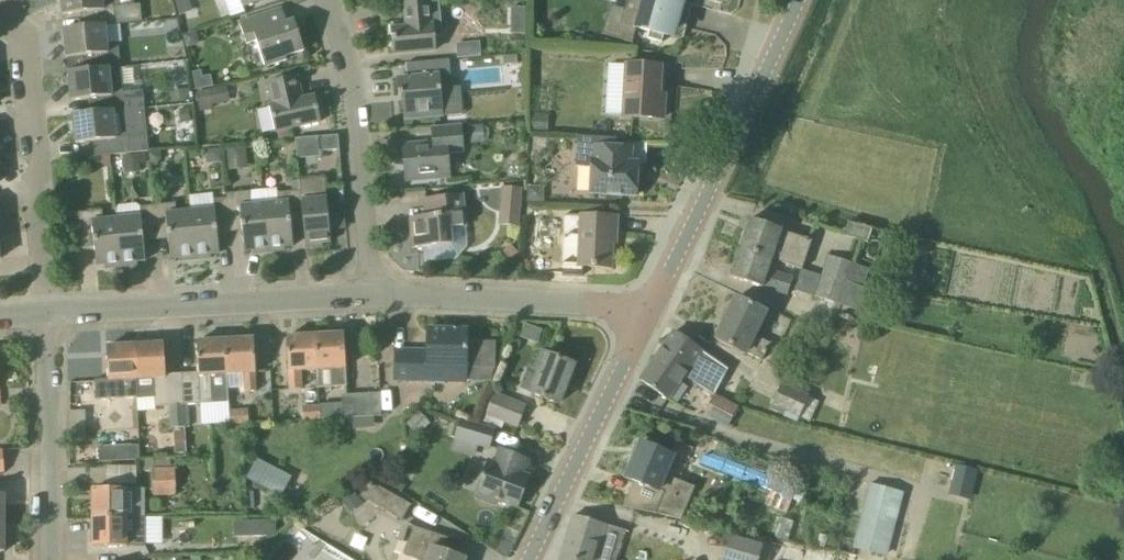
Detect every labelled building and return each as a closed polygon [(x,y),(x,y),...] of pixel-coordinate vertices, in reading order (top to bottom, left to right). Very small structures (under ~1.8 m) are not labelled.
[(114,0),(116,0),(61,0),(63,15),(86,13),(88,27),(64,29),(117,25),(114,0)] [(436,50),(435,37),(443,36),(440,0),(432,0),(403,3),(405,27),(392,29),(394,54),(436,50)] [(626,10),(628,10),(636,25),(636,28),(650,32),(648,39),(663,43),(665,36),(672,37),(682,0),(628,0),(626,10)] [(286,24),(281,10),(281,9),(240,23),(247,44),(257,41),(266,68),(287,60),(286,57),(305,51),(295,21),(286,24)] [(107,44),(105,26),(117,25),(64,29),(67,58),(91,56),(92,70),(69,73),(121,67),(118,43),(107,44)] [(457,58),(481,55),(480,41),(456,43),(457,58)] [(453,100),(450,60),(406,64),(407,78),(397,79),(399,95),(402,95),(404,120),(444,117),(442,100),(453,100)] [(664,119),(665,93),(660,93),(662,66),(627,65),(627,66),(609,65),(606,112),(624,114),(624,116),(664,119)] [(125,110),(125,103),(123,86),(111,87),(110,69),(121,68),(121,67),(69,73),(72,101),(95,99),(96,113),(73,115),(73,116),(125,110)] [(191,73),(192,87),(210,86),(210,72),(191,73)] [(303,99),(298,76),(268,83),(273,106),(270,106),(276,132),(321,122),(315,96),(303,99)] [(200,110),(229,99),(222,82),(194,93),(200,110)] [(129,154),(127,129),(125,110),(73,116),(76,144),(99,141),(101,157),(129,154)] [(406,181),(450,177),(448,154),(464,153),(461,125),(433,127),(434,143),(403,146),(406,181)] [(319,137),(296,139),(297,154),(321,152),(319,137)] [(636,197),(638,172),(631,172),(633,148),(617,147),(617,139),(578,137),(576,167),(592,168),(590,194),(636,197)] [(227,148),(228,167),(246,167),(246,148),(227,148)] [(306,249),(323,247),(323,243),(331,243),(325,179),(300,182),(301,191),(302,201),(304,220),(306,249)] [(520,227),(522,189),(502,188),(499,226),(520,227)] [(264,203),(263,190),(226,194),(227,198),(230,227),(242,226),(245,251),(253,250),(253,254),(270,253),(264,203)] [(302,201),(301,191),(293,192),(278,193),(279,201),(264,203),(270,253),(286,251),(285,247),(294,246),(291,221),(304,220),(302,201)] [(214,209),(191,212),(196,260),(212,258),(211,254),(220,254),(217,228),(230,227),(227,198),(226,194),(225,194),(226,199),(213,200),(214,209)] [(413,248),(452,245),(451,229),(466,227),(463,195),(434,198),(435,215),(410,218),(413,248)] [(176,203),(153,206),(156,235),(168,233),(171,258),(179,258),(179,261),(196,260),(191,212),(177,213),(176,203)] [(140,207),(136,204),(120,206),(116,210),(118,219),(117,219),(122,267),(140,265),(140,261),(148,260),(146,236),(156,235),(153,206),(140,207)] [(104,220),(103,211),(79,213),(82,242),(94,241),(97,266),(105,265),(106,269),(122,267),(117,219),(104,220)] [(616,231),(617,217),(569,215),(567,266),(612,268),(613,231),(616,231)] [(803,269),(812,240),(751,219),(741,249),(772,259),(803,269)] [(788,296),(793,278),(768,271),(772,259),(741,249),(731,278),(762,288),(788,296)] [(863,288),(869,268),(828,254),(821,276),(848,285),(849,283),(851,284),(863,288)] [(848,285),(821,276),(815,296),(844,305),(851,284),(849,283),(848,285)] [(763,360),(771,343),(755,335),(766,312),(737,298),(716,340),(746,354),(747,353),(763,360)] [(466,382),(467,331),(428,330),(428,352),(396,351),(395,380),(466,382)] [(714,394),(730,371),(675,332),(641,380),(669,400),(686,374),(714,394)] [(320,388),(335,388),(347,387),(344,334),(316,336),(320,388)] [(320,388),(316,336),(287,337),(290,389),(302,389),(301,371),(317,370),(318,388),(320,388)] [(226,341),(228,374),(245,373),(245,392),(257,391),(254,339),(226,341)] [(189,405),(201,404),(229,403),(228,390),(229,390),(228,374),(226,341),(197,342),(198,375),(183,375),(186,428),(190,427),(189,405)] [(166,376),(164,344),(136,345),(139,397),(156,397),(156,408),(171,407),(172,428),(186,428),(183,375),(166,376)] [(96,399),(110,399),(139,397),(136,345),(107,347),(108,379),(95,380),(96,399)] [(559,404),(574,365),(543,353),(528,393),(559,404)] [(810,421),(819,402),(781,384),(771,405),(799,418),(800,416),(810,421)] [(382,394),(342,396),(343,419),(383,417),(382,394)] [(519,427),(527,407),(494,394),(486,415),(519,427)] [(729,427),(739,408),(715,396),(705,414),(729,427)] [(249,411),(229,412),(230,425),(250,424),(249,411)] [(490,447),(495,430),(461,420),(456,436),(490,447)] [(172,451),(184,452),(185,431),(173,430),(172,451)] [(801,504),(804,495),(793,491),(800,474),(710,439),(700,464),(770,492),(765,506),(787,514),(792,501),(801,504)] [(695,488),(666,476),(674,457),(641,443),(626,478),(634,481),(634,483),(635,484),(636,482),(663,493),(655,512),(654,512),(654,513),(682,520),(695,488)] [(99,462),(121,461),(139,461),(139,446),(121,446),(99,447),(99,462)] [(500,450),(495,461),(488,459),(476,492),(518,508),(530,476),(524,474),(529,461),(500,450)] [(281,495),(290,477),(257,461),(249,479),(281,495)] [(176,467),(171,467),(155,467),(154,497),(176,497),(176,467)] [(955,467),(947,498),(969,503),(977,473),(955,467)] [(402,520),(411,505),(370,482),(361,497),(402,520)] [(887,554),(901,491),(868,483),(853,546),(887,554)] [(92,518),(128,518),(145,518),(145,502),(145,489),(92,490),(92,518)] [(700,553),(647,537),(574,516),(561,559),(698,559),(700,553)] [(128,535),(128,518),(92,518),(93,547),(146,547),(146,535),(128,535)] [(255,537),(267,537),(277,531),(277,521),(255,522),(255,537)] [(466,559),(444,552),(449,538),(415,526),(405,554),(422,559),(465,559),(466,559)] [(763,545),(729,535),(721,559),(758,559),(763,545)]
